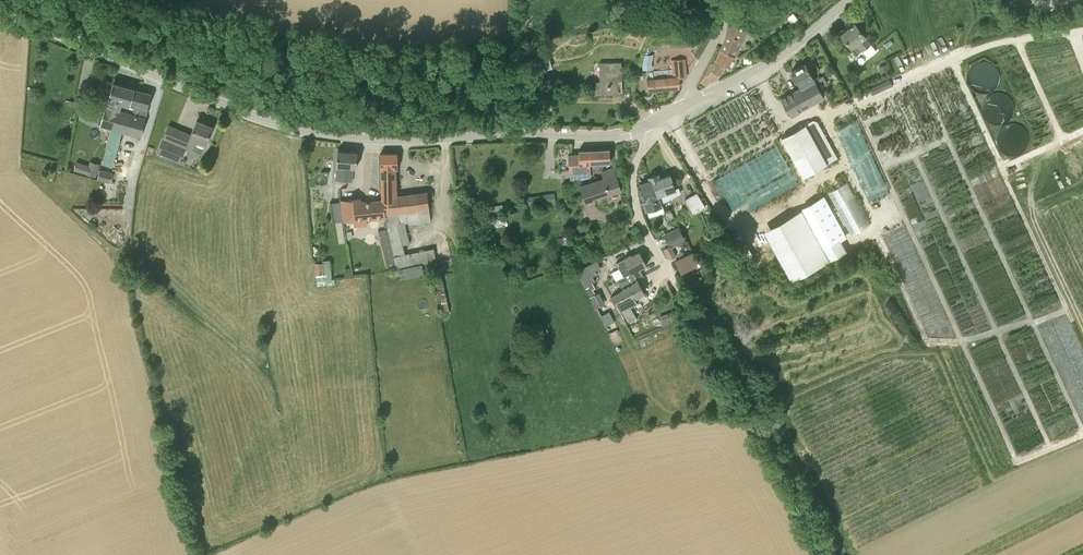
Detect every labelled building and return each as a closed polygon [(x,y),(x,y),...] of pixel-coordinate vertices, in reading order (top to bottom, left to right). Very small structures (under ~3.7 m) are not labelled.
[(736,56),(736,54),(746,34),(748,28),(733,21),(721,49),(736,56)] [(871,43),(855,23),(840,34),(851,47),(856,54),(862,50),(868,56),(876,50),(870,43),(871,43)] [(725,63),(730,66),(736,56),(721,49),(714,65),(711,63),(706,72),(716,78),(719,75),(725,63)] [(653,68),(654,53),(644,53),(644,68),(653,68)] [(679,77),(683,77),(686,77),(685,58),(671,59),(672,69),(652,71),(652,78),(649,78),(649,89),(679,87),(679,77)] [(595,94),(619,93),(618,80),(622,80),(621,62),(599,62),(599,81),(594,81),(595,94)] [(801,87),(814,79),(811,73),(812,72),(813,71),(814,69),(814,68),(813,66),(812,65),(811,64),(810,64),(808,64),(806,64),(805,63),(792,70),(801,87)] [(814,79),(801,87),(781,98),(791,115),(824,97),(814,79)] [(872,94),(892,85),(889,79),(869,88),(872,94)] [(126,86),(113,82),(100,124),(112,128),(114,128),(126,86)] [(141,136),(146,118),(145,117),(152,94),(126,86),(114,128),(124,131),(141,136)] [(206,144),(213,127),(197,120),(191,134),(169,125),(157,152),(180,162),(186,147),(193,150),(197,140),(206,144)] [(816,120),(782,139),(804,178),(838,159),(816,120)] [(124,131),(114,128),(112,128),(109,136),(121,140),(124,131)] [(610,161),(610,149),(579,151),(579,154),(568,154),(569,171),(590,170),(590,162),(610,161)] [(356,167),(358,152),(338,150),(337,165),(336,180),(352,181),(353,167),(356,167)] [(381,178),(395,177),(395,170),(398,170),(397,153),(380,153),(381,178)] [(90,165),(87,174),(97,176),(101,163),(91,160),(90,165)] [(102,167),(98,177),(111,181),(114,171),(102,167)] [(649,177),(650,181),(656,198),(659,196),(661,204),(681,193),(679,188),(675,189),(670,175),(659,178),(658,174),(649,177)] [(603,179),(603,178),(579,185),(585,204),(603,198),(602,196),(620,191),(616,176),(603,179)] [(390,236),(392,247),(401,245),(408,243),(404,222),(409,221),(409,224),(431,221),(427,192),(396,195),(396,180),(395,177),(381,178),(382,192),(383,200),(385,216),(386,216),(387,224),(390,236)] [(661,204),(659,196),(656,198),(650,181),(640,184),(644,194),(642,194),(647,210),(662,205),(661,204)] [(684,200),(693,214),(706,206),(697,192),(684,200)] [(525,194),(525,205),(557,203),(556,193),(525,194)] [(385,216),(383,200),(361,202),(361,199),(351,200),(351,199),(340,200),(343,221),(354,219),(355,226),(366,224),(366,218),(385,216)] [(809,221),(770,242),(792,283),(848,253),(841,241),(847,238),(825,199),(803,211),(809,221)] [(679,227),(663,234),(668,246),(684,238),(679,227)] [(574,237),(578,251),(594,247),(590,233),(574,237)] [(387,271),(396,269),(395,265),(392,247),(390,236),(379,238),(387,271)] [(685,238),(671,245),(672,248),(686,241),(685,238)] [(670,245),(664,248),(669,259),(676,256),(670,245)] [(631,284),(638,280),(636,277),(642,274),(639,269),(647,265),(639,251),(632,255),(631,254),(616,263),(624,277),(626,275),(631,284)] [(675,260),(681,272),(697,264),(692,253),(675,260)] [(596,272),(590,261),(575,269),(584,287),(595,281),(591,275),(596,272)] [(329,280),(329,279),(329,273),(326,273),(325,262),(314,263),(315,274),(316,274),(316,281),(329,280)] [(424,275),(422,265),(399,269),(400,279),(424,275)] [(445,280),(435,282),(441,312),(451,310),(445,280)] [(645,293),(638,280),(631,284),(621,290),(622,291),(611,297),(619,312),(638,301),(636,297),(645,293)] [(591,295),(597,307),(606,302),(600,290),(591,295)] [(662,325),(674,320),(681,317),(678,308),(671,311),(659,316),(662,325)] [(615,322),(609,311),(601,316),(606,326),(615,322)]
